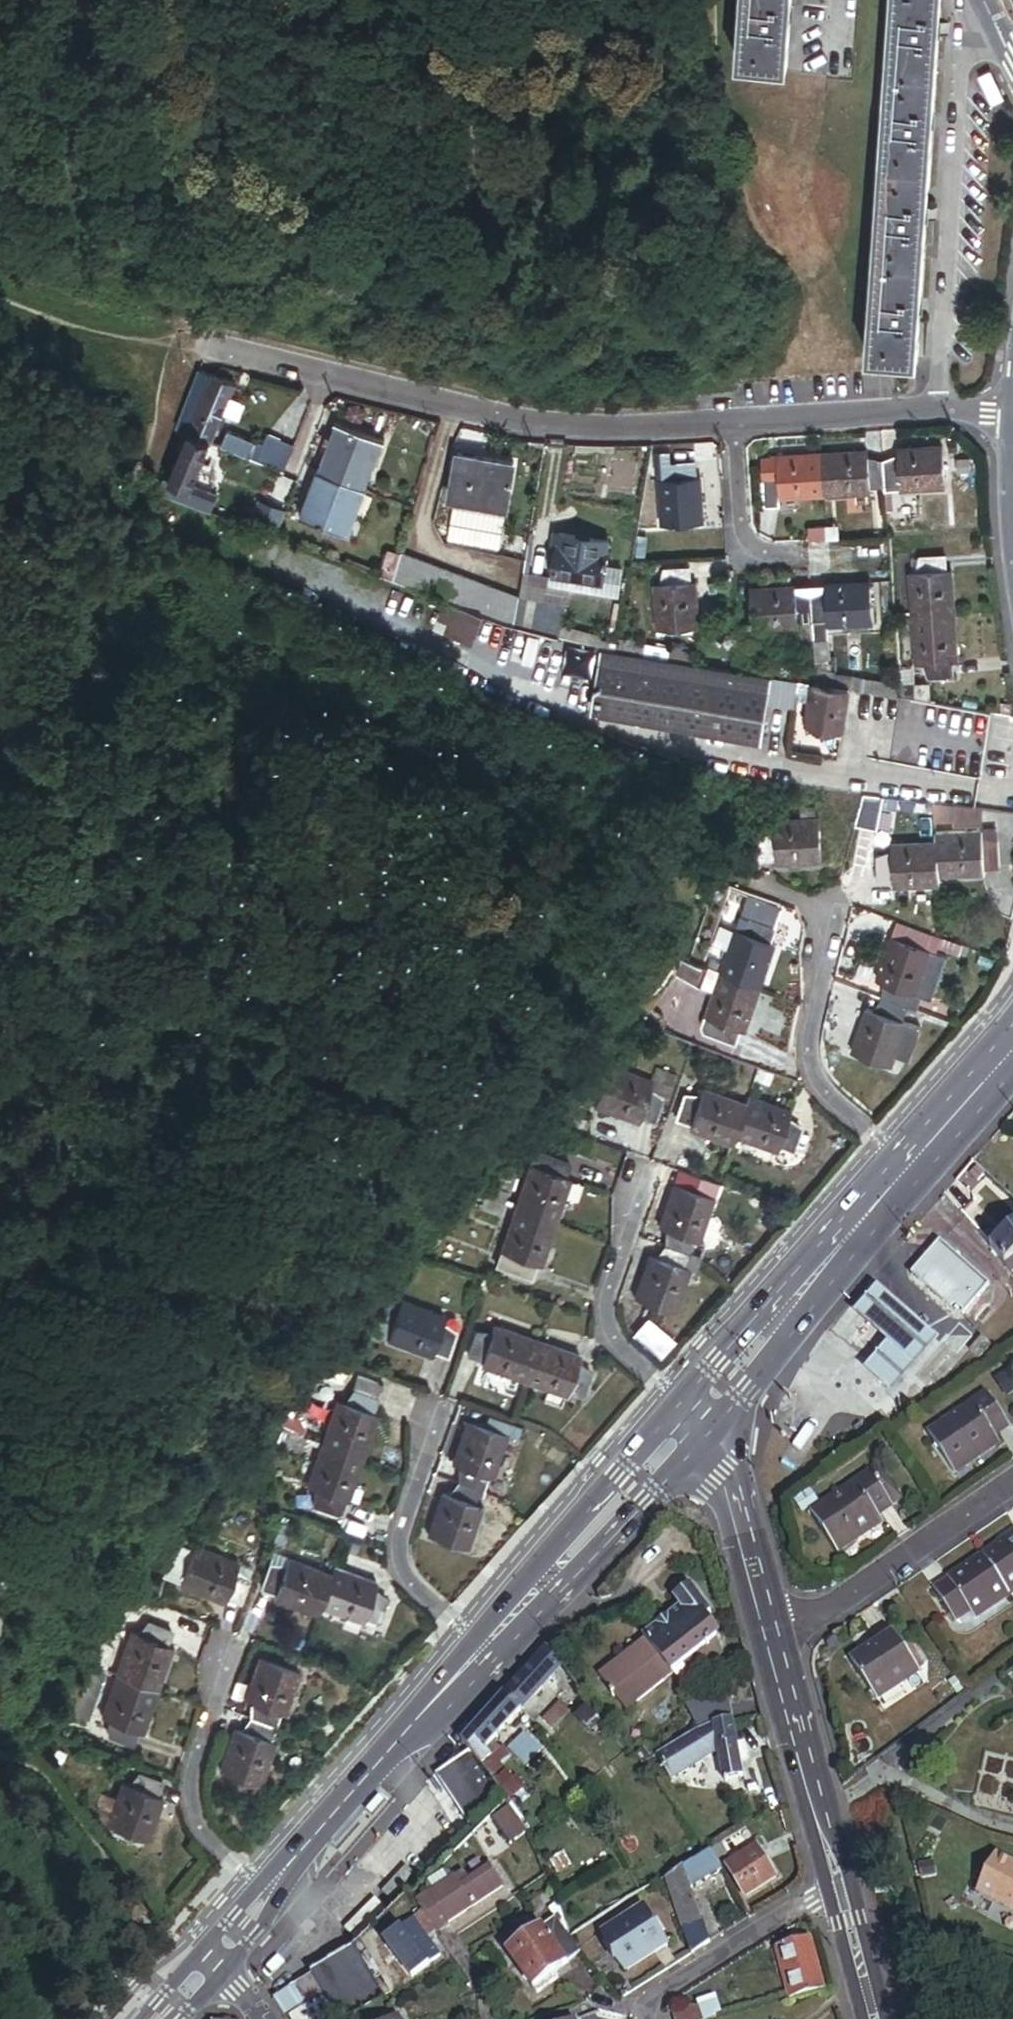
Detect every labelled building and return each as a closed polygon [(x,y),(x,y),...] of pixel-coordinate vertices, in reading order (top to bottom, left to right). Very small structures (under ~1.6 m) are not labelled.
[(800,43),(802,0),(753,0),(750,40),(800,43)] [(926,360),(951,0),(900,0),(877,358),(926,360)] [(181,429),(189,434),(212,376),(200,371),(181,429)] [(212,376),(189,434),(210,442),(223,412),(229,395),(234,384),(213,375),(212,376)] [(246,402),(229,395),(223,412),(239,418),(246,402)] [(385,440),(335,423),(331,437),(326,435),(324,442),(328,443),(319,470),(369,488),(385,440)] [(221,447),(256,461),(262,445),(227,431),(223,442),(221,447)] [(210,442),(189,434),(169,481),(187,488),(191,490),(210,442)] [(283,472),(294,446),(266,435),(262,445),(256,461),(283,472)] [(898,463),(881,464),(883,485),(899,484),(900,492),(943,489),(940,448),(897,451),(898,463)] [(447,498),(452,499),(506,509),(515,462),(456,451),(447,498)] [(883,485),(881,464),(868,465),(867,453),(822,456),(825,496),(869,493),(869,486),(883,485)] [(825,496),(822,456),(776,459),(777,472),(761,474),(763,496),(778,495),(779,500),(825,496)] [(661,527),(699,524),(696,480),(692,481),(691,465),(667,467),(668,484),(658,485),(661,527)] [(369,488),(319,470),(302,519),(352,536),(369,488)] [(167,481),(160,493),(181,502),(187,488),(169,481),(167,481)] [(883,485),(883,493),(900,492),(899,484),(883,485)] [(208,497),(191,490),(187,488),(181,502),(200,508),(203,509),(208,497)] [(778,495),(763,496),(764,513),(779,512),(779,500),(778,495)] [(506,509),(452,499),(445,541),(499,550),(506,509)] [(260,531),(268,505),(265,504),(256,529),(260,531)] [(260,531),(273,536),(282,510),(268,505),(260,531)] [(829,527),(811,528),(812,542),(829,541),(829,527)] [(838,527),(829,527),(829,541),(839,541),(838,527)] [(602,566),(606,544),(559,536),(553,573),(600,582),(602,566)] [(394,578),(400,557),(387,553),(381,574),(394,578)] [(394,578),(444,599),(482,614),(503,623),(513,627),(518,597),(519,596),(401,554),(400,557),(394,578)] [(915,619),(956,616),(953,570),(947,570),(946,559),(923,560),(924,573),(912,574),(915,619)] [(620,569),(602,566),(600,582),(553,573),(550,586),(545,585),(542,602),(544,602),(538,633),(556,638),(565,588),(614,597),(620,569)] [(657,630),(700,627),(696,583),(689,583),(688,569),(666,571),(667,586),(653,587),(657,630)] [(828,598),(810,599),(812,622),(829,621),(829,627),(875,624),(872,583),(827,586),(828,598)] [(827,586),(810,587),(810,599),(828,598),(827,586)] [(810,587),(795,588),(795,600),(810,599),(810,587)] [(812,622),(810,599),(795,600),(795,588),(751,591),(754,632),(799,629),(798,623),(812,622)] [(542,602),(518,597),(513,627),(538,633),(544,602),(542,602)] [(482,614),(444,599),(439,613),(450,618),(449,620),(462,626),(457,639),(470,644),(482,614)] [(959,659),(956,616),(915,619),(919,663),(929,662),(930,678),(956,676),(954,659),(959,659)] [(462,626),(449,620),(444,633),(457,639),(462,626)] [(829,621),(812,622),(816,683),(851,689),(896,696),(895,682),(833,673),(829,627),(829,621)] [(538,633),(513,627),(503,623),(501,634),(515,638),(509,663),(549,673),(553,654),(560,656),(564,640),(556,638),(538,633)] [(618,636),(606,634),(603,649),(615,652),(617,640),(618,636)] [(616,653),(640,656),(691,664),(693,653),(617,640),(616,653)] [(599,657),(600,649),(580,644),(579,652),(599,657)] [(616,653),(615,652),(603,649),(600,649),(599,657),(596,676),(612,679),(616,653)] [(640,656),(616,653),(612,679),(609,699),(632,703),(638,666),(640,656)] [(691,664),(640,656),(638,666),(737,681),(738,671),(691,664)] [(549,673),(509,663),(505,676),(545,687),(549,673)] [(731,721),(737,681),(638,666),(632,703),(632,706),(731,721)] [(774,677),(738,671),(737,681),(731,721),(767,727),(770,703),(774,677)] [(795,707),(799,681),(774,677),(770,703),(795,707)] [(924,700),(925,682),(895,680),(896,696),(924,700)] [(851,689),(816,683),(809,724),(845,730),(847,715),(851,689)] [(982,777),(993,712),(899,698),(889,762),(982,777)] [(900,818),(902,800),(868,795),(859,830),(880,837),(885,816),(900,818)] [(959,820),(959,807),(938,804),(938,805),(938,821),(959,820)] [(799,808),(800,820),(816,818),(814,806),(799,808)] [(988,811),(959,807),(959,820),(960,828),(989,827),(988,811)] [(783,855),(784,861),(833,855),(829,817),(816,818),(800,820),(780,823),(781,829),(764,831),(767,857),(783,855)] [(1002,839),(1001,829),(987,830),(987,840),(1002,839)] [(939,832),(939,842),(941,875),(989,872),(989,864),(1003,863),(1002,839),(987,840),(987,830),(939,832)] [(897,881),(941,879),(941,875),(939,842),(895,844),(895,854),(880,855),(880,877),(897,877),(897,881)] [(786,907),(748,894),(737,927),(749,932),(754,918),(780,926),(786,907)] [(723,968),(767,983),(777,953),(771,951),(780,926),(754,918),(749,932),(737,927),(723,968)] [(892,977),(886,995),(910,1003),(916,985),(923,988),(937,948),(897,934),(883,974),(892,977)] [(753,1025),(767,983),(723,968),(709,1010),(720,1013),(714,1030),(742,1040),(747,1023),(753,1025)] [(910,1003),(886,995),(882,1006),(872,1003),(857,1049),(897,1062),(912,1016),(906,1014),(910,1003)] [(653,1088),(667,1093),(671,1095),(679,1070),(661,1064),(656,1079),(653,1088)] [(659,1118),(667,1093),(653,1088),(656,1079),(611,1065),(609,1071),(599,1103),(643,1117),(644,1113),(659,1118)] [(587,1099),(599,1103),(609,1071),(600,1069),(593,1079),(587,1099)] [(691,1126),(736,1142),(737,1138),(750,1102),(706,1087),(702,1097),(686,1091),(678,1114),(694,1120),(691,1126)] [(793,1109),(753,1095),(750,1102),(737,1138),(778,1153),(782,1143),(798,1149),(806,1124),(790,1118),(793,1109)] [(566,1104),(561,1117),(589,1128),(594,1114),(566,1104)] [(536,1156),(521,1203),(560,1216),(576,1169),(569,1166),(574,1154),(550,1146),(546,1159),(536,1156)] [(675,1220),(670,1236),(691,1243),(696,1227),(704,1230),(717,1190),(679,1177),(666,1217),(675,1220)] [(560,1216),(521,1203),(508,1241),(515,1243),(511,1258),(537,1266),(542,1252),(547,1254),(560,1216)] [(994,1246),(1012,1269),(1012,1231),(994,1246)] [(656,1246),(642,1288),(681,1301),(695,1259),(701,1261),(705,1248),(691,1243),(670,1236),(666,1249),(656,1246)] [(970,1316),(997,1284),(947,1243),(921,1274),(970,1316)] [(407,1294),(397,1291),(385,1328),(396,1332),(407,1294)] [(450,1317),(453,1308),(407,1294),(396,1332),(395,1335),(441,1349),(443,1343),(454,1347),(462,1321),(450,1317)] [(465,1312),(453,1308),(450,1317),(462,1321),(465,1312)] [(680,1331),(655,1310),(640,1327),(664,1348),(680,1331)] [(531,1371),(544,1330),(499,1317),(496,1329),(482,1324),(474,1348),(487,1352),(486,1357),(531,1371)] [(588,1344),(544,1330),(531,1371),(575,1385),(577,1380),(591,1384),(598,1361),(584,1357),(588,1344)] [(992,1338),(982,1330),(971,1344),(980,1352),(992,1338)] [(364,1370),(360,1382),(382,1390),(386,1378),(364,1370)] [(1000,1380),(1011,1395),(1012,1394),(1012,1371),(1000,1380)] [(342,1393),(328,1436),(369,1450),(384,1406),(377,1404),(382,1390),(360,1382),(355,1397),(342,1393)] [(999,1438),(1012,1428),(1012,1426),(991,1394),(975,1405),(999,1438)] [(1003,1445),(999,1438),(975,1405),(931,1436),(959,1476),(1003,1445)] [(468,1457),(463,1471),(487,1479),(492,1465),(497,1467),(512,1424),(473,1411),(458,1454),(468,1457)] [(311,1430),(287,1422),(282,1438),(306,1446),(311,1430)] [(369,1450),(328,1436),(314,1477),(324,1481),(318,1498),(342,1506),(348,1489),(355,1492),(369,1450)] [(487,1479),(463,1471),(458,1487),(448,1484),(433,1526),(472,1540),(487,1495),(482,1493),(487,1479)] [(872,1478),(895,1511),(904,1505),(881,1472),(872,1478)] [(880,1522),(895,1511),(872,1478),(857,1489),(880,1522)] [(348,1489),(342,1506),(349,1509),(355,1492),(348,1489)] [(884,1528),(880,1522),(857,1489),(812,1521),(839,1560),(884,1528)] [(797,1508),(805,1519),(820,1509),(812,1497),(797,1508)] [(246,1553),(206,1539),(202,1548),(188,1544),(179,1568),(193,1573),(191,1579),(232,1593),(234,1587),(249,1592),(256,1572),(241,1567),(246,1553)] [(989,1558),(1012,1592),(1012,1541),(989,1558)] [(282,1592),(326,1608),(329,1599),(340,1569),(297,1554),(292,1566),(280,1562),(273,1581),(284,1585),(282,1592)] [(989,1558),(955,1582),(977,1613),(982,1621),(1012,1599),(1012,1592),(989,1558)] [(383,1574),(343,1560),(340,1569),(329,1599),(369,1613),(366,1621),(380,1626),(385,1612),(386,1613),(393,1591),(379,1586),(383,1574)] [(963,1623),(977,1613),(955,1582),(941,1592),(963,1623)] [(684,1609),(648,1637),(660,1654),(705,1619),(714,1612),(694,1587),(682,1596),(681,1605),(684,1609)] [(130,1671),(170,1684),(185,1639),(177,1636),(182,1621),(160,1613),(155,1629),(145,1625),(130,1671)] [(719,1639),(705,1619),(660,1654),(671,1668),(674,1673),(676,1671),(685,1665),(719,1639)] [(898,1633),(857,1662),(885,1702),(926,1673),(898,1633)] [(660,1654),(648,1637),(607,1669),(630,1700),(671,1668),(660,1654)] [(558,1639),(551,1647),(566,1666),(574,1657),(573,1648),(566,1640),(558,1639)] [(585,1646),(574,1657),(582,1667),(594,1657),(585,1646)] [(551,1647),(508,1696),(524,1713),(524,1712),(566,1666),(551,1647)] [(264,1695),(259,1709),(283,1718),(288,1703),(294,1705),(309,1661),(271,1648),(256,1692),(264,1695)] [(566,1666),(575,1676),(582,1667),(574,1657),(566,1666)] [(695,1679),(685,1665),(676,1671),(687,1685),(695,1679)] [(158,1722),(170,1684),(130,1671),(118,1709),(126,1711),(121,1727),(146,1735),(151,1720),(158,1722)] [(252,1674),(245,1672),(240,1687),(247,1690),(252,1674)] [(717,1725),(736,1721),(731,1693),(691,1707),(705,1732),(717,1725)] [(464,1743),(481,1761),(488,1753),(487,1752),(524,1713),(508,1696),(489,1716),(464,1743)] [(588,1706),(576,1716),(596,1738),(607,1728),(588,1706)] [(283,1718),(259,1709),(254,1723),(247,1720),(231,1764),(269,1777),(284,1733),(278,1731),(283,1718)] [(278,1731),(284,1733),(292,1736),(297,1723),(283,1718),(278,1731)] [(741,1743),(736,1721),(717,1725),(723,1752),(728,1780),(747,1776),(744,1758),(741,1743)] [(723,1752),(717,1725),(705,1732),(662,1756),(676,1779),(723,1752)] [(748,1741),(741,1743),(744,1758),(751,1756),(748,1741)] [(493,1759),(485,1766),(497,1780),(516,1759),(504,1748),(493,1758),(493,1759)] [(481,1761),(485,1766),(493,1759),(493,1758),(488,1753),(481,1761)] [(462,1777),(446,1790),(472,1823),(502,1799),(469,1756),(455,1767),(462,1777)] [(174,1773),(149,1765),(145,1778),(132,1774),(119,1818),(161,1831),(174,1788),(170,1787),(174,1773)] [(438,1780),(446,1790),(462,1777),(455,1767),(438,1780)] [(509,1774),(498,1782),(514,1800),(527,1790),(519,1780),(516,1782),(509,1774)] [(510,1844),(525,1829),(508,1812),(494,1827),(510,1844)] [(776,1879),(757,1849),(727,1869),(746,1899),(776,1879)] [(710,1854),(666,1882),(667,1884),(683,1930),(691,1955),(692,1955),(709,1944),(703,1923),(692,1893),(723,1875),(711,1856),(710,1854)] [(979,1894),(1012,1911),(1012,1866),(997,1858),(979,1894)] [(502,1890),(492,1872),(470,1886),(465,1877),(455,1883),(432,1898),(431,1899),(447,1924),(502,1890)] [(428,1892),(432,1898),(455,1883),(450,1876),(445,1875),(430,1886),(428,1892)] [(667,1944),(644,1909),(603,1934),(626,1970),(667,1944)] [(436,1936),(423,1916),(413,1924),(427,1943),(436,1936)] [(401,1934),(402,1933),(397,1928),(392,1921),(376,1934),(386,1946),(401,1934)] [(533,1990),(554,1975),(580,1955),(556,1921),(542,1930),(508,1955),(533,1990)] [(440,1958),(427,1943),(413,1924),(403,1932),(429,1966),(440,1958)] [(429,1966),(403,1932),(402,1933),(401,1934),(386,1946),(412,1980),(429,1966)] [(790,2001),(824,1992),(810,1940),(776,1949),(790,2001)] [(387,2001),(359,1955),(317,1980),(341,2018),(357,2018),(386,2002),(387,2001)] [(558,1981),(554,1975),(533,1990),(537,1996),(558,1981)] [(275,2005),(285,2018),(341,2018),(317,1980),(275,2005)] [(715,2018),(722,2016),(717,1999),(713,2000),(712,1998),(701,2001),(702,2007),(701,2007),(672,2015),(673,2018),(716,2018),(715,2018)]
